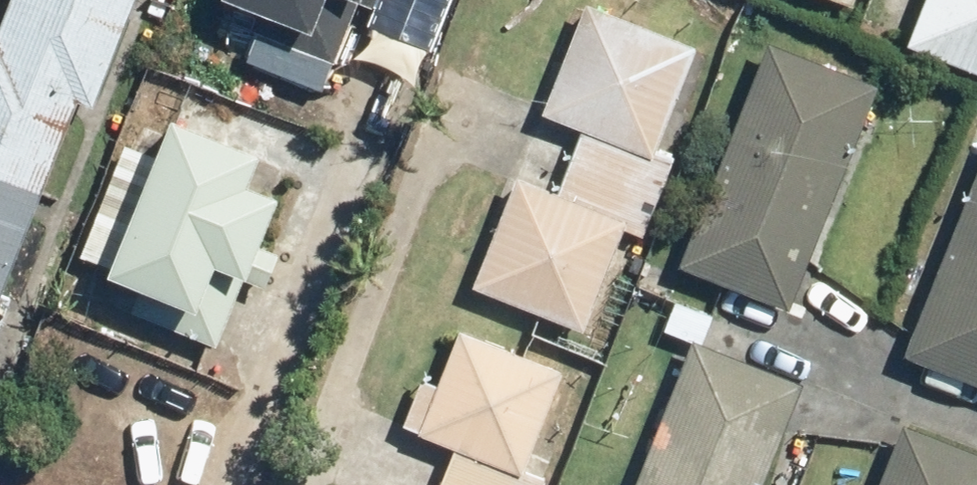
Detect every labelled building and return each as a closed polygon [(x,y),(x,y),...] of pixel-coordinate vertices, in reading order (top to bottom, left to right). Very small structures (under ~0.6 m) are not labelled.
[(116,0),(9,0),(0,23),(0,290),(116,0)] [(330,45),(350,0),(228,0),(330,45)] [(892,44),(976,79),(976,0),(911,0),(892,44)] [(762,47),(686,261),(785,296),(861,82),(762,47)] [(153,127),(97,277),(190,311),(245,160),(153,127)] [(906,351),(976,379),(976,171),(906,351)] [(518,189),(485,293),(580,322),(612,218),(518,189)] [(426,484),(518,484),(530,459),(548,376),(419,347),(400,428),(446,440),(426,484)] [(645,484),(749,484),(783,395),(692,360),(645,484)] [(878,484),(976,484),(976,480),(893,447),(878,484)]
